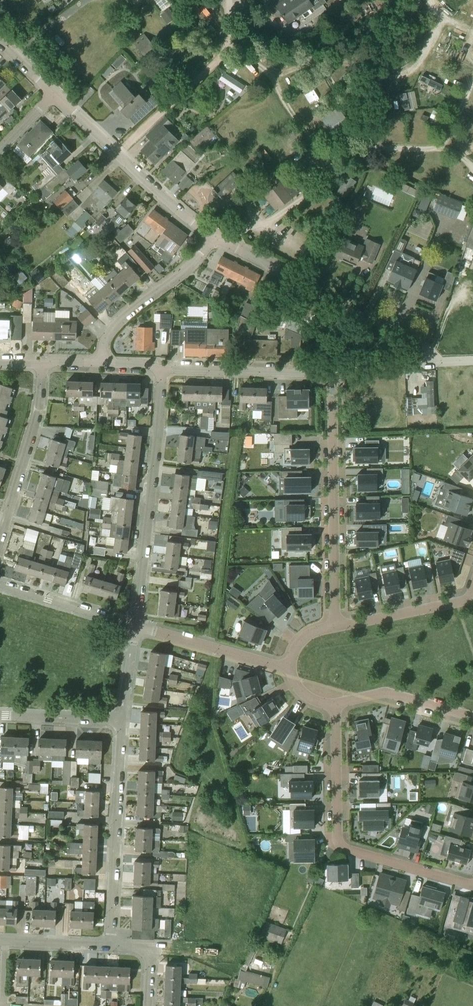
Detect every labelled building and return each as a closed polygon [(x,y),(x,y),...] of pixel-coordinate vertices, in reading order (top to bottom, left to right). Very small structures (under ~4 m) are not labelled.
[(313,6),(315,10),(326,2),(325,0),(290,0),(286,3),(284,0),(282,0),(275,5),(279,10),(278,11),(280,14),(281,13),(283,16),(288,23),(313,6)] [(372,0),(365,0),(355,5),(357,8),(345,14),(350,24),(377,11),(372,0)] [(52,14),(58,10),(54,5),(49,9),(52,14)] [(176,18),(169,8),(161,14),(168,24),(176,18)] [(156,49),(144,35),(134,43),(144,55),(146,54),(147,55),(148,55),(148,56),(156,49)] [(402,57),(395,61),(398,65),(405,61),(402,57)] [(122,64),(117,60),(113,65),(117,69),(122,64)] [(224,66),(235,75),(239,70),(228,61),(224,66)] [(180,81),(186,76),(182,72),(177,76),(180,81)] [(420,81),(440,90),(443,85),(422,76),(420,81)] [(235,79),(230,87),(240,94),(245,86),(235,79)] [(146,102),(139,94),(135,97),(122,82),(113,90),(122,101),(121,102),(125,107),(121,110),(128,119),(146,102)] [(308,92),(311,101),(320,98),(316,89),(308,92)] [(21,101),(17,96),(19,95),(15,90),(13,92),(12,90),(1,101),(0,101),(0,119),(10,111),(21,101)] [(406,93),(401,94),(405,110),(410,109),(406,93)] [(331,110),(338,105),(334,100),(328,105),(331,110)] [(326,120),(340,140),(354,131),(340,110),(326,120)] [(433,111),(431,117),(442,122),(445,116),(433,111)] [(179,140),(167,128),(172,123),(166,117),(146,136),(150,141),(141,151),(154,164),(164,153),(165,154),(179,140)] [(29,157),(52,132),(41,121),(17,146),(29,157)] [(387,138),(403,138),(404,125),(387,124),(387,138)] [(198,151),(215,136),(207,126),(190,141),(198,151)] [(253,132),(256,143),(267,140),(264,129),(253,132)] [(53,170),(51,172),(55,176),(65,169),(64,168),(64,169),(60,165),(72,154),(71,152),(68,148),(68,149),(63,144),(56,138),(50,144),(53,147),(47,151),(48,152),(41,157),(49,166),(53,170)] [(229,147),(220,149),(221,156),(231,154),(229,147)] [(176,184),(195,163),(181,151),(163,171),(176,184)] [(75,181),(87,170),(78,161),(67,171),(65,169),(55,176),(39,191),(37,193),(43,201),(71,176),(75,181)] [(13,175),(1,164),(0,166),(0,173),(8,180),(13,175)] [(39,191),(55,176),(51,172),(35,185),(39,191)] [(239,189),(242,182),(234,173),(215,190),(222,199),(235,187),(239,189)] [(292,197),(302,189),(291,174),(282,181),(278,176),(271,182),(274,186),(262,195),(275,211),(293,197),(292,197)] [(8,193),(10,195),(16,189),(3,176),(0,180),(0,202),(8,193)] [(352,176),(348,183),(345,181),(339,190),(349,196),(359,181),(352,176)] [(185,191),(193,182),(187,177),(179,186),(185,191)] [(117,193),(103,180),(92,193),(100,201),(96,205),(102,210),(117,193)] [(459,190),(461,185),(450,182),(448,187),(459,190)] [(423,193),(414,188),(403,183),(400,189),(419,200),(423,193)] [(60,209),(72,198),(66,191),(54,202),(60,209)] [(425,193),(419,206),(427,210),(433,196),(425,193)] [(446,216),(453,200),(440,194),(433,211),(446,216)] [(361,204),(360,203),(362,199),(356,195),(349,207),(357,211),(361,204)] [(125,219),(136,207),(125,197),(115,210),(119,214),(116,218),(114,216),(106,225),(98,234),(102,239),(112,230),(113,231),(117,226),(119,227),(125,219)] [(67,217),(79,206),(73,199),(61,210),(67,217)] [(456,220),(462,203),(453,200),(446,216),(456,220)] [(91,216),(85,211),(72,226),(79,232),(85,225),(84,224),(91,216)] [(170,223),(153,211),(138,231),(144,236),(151,227),(161,235),(170,223)] [(106,219),(102,215),(95,223),(99,227),(106,219)] [(170,223),(161,235),(156,242),(166,250),(161,256),(168,262),(187,236),(170,223)] [(121,243),(134,231),(128,224),(115,236),(121,243)] [(372,263),(380,245),(367,239),(363,247),(350,241),(351,239),(344,236),(335,256),(342,260),(343,257),(357,263),(360,255),(365,257),(364,260),(372,263)] [(136,260),(141,255),(142,254),(135,245),(128,251),(136,260)] [(89,247),(82,253),(89,261),(96,255),(89,247)] [(395,264),(387,280),(395,284),(394,286),(400,289),(401,286),(408,290),(409,288),(410,288),(413,283),(411,282),(420,262),(414,259),(410,267),(398,262),(402,253),(394,250),(389,262),(395,264)] [(84,257),(80,251),(73,257),(78,262),(84,257)] [(130,287),(140,277),(133,269),(138,265),(126,253),(117,261),(124,269),(119,274),(130,287)] [(142,254),(141,255),(136,260),(148,273),(154,268),(152,266),(153,265),(142,254)] [(234,279),(241,266),(222,257),(210,281),(218,284),(223,274),(234,279)] [(13,261),(7,265),(12,271),(18,266),(13,261)] [(160,273),(165,269),(160,263),(155,267),(160,273)] [(252,291),(260,276),(241,266),(234,279),(247,286),(246,288),(252,291)] [(45,278),(36,268),(30,274),(38,283),(45,278)] [(69,282),(57,269),(51,274),(63,287),(69,282)] [(28,278),(21,270),(13,277),(20,285),(28,278)] [(130,287),(119,274),(115,270),(105,278),(120,295),(130,287)] [(419,294),(436,301),(441,288),(450,291),(457,275),(449,272),(444,285),(436,281),(438,276),(429,272),(425,280),(422,286),(423,286),(419,294)] [(120,295),(105,278),(100,273),(96,278),(104,287),(99,291),(110,304),(120,295)] [(227,295),(232,284),(226,281),(221,292),(227,295)] [(100,313),(110,304),(99,291),(95,286),(84,295),(100,313)] [(31,323),(32,303),(32,288),(24,294),(23,315),(23,323),(31,323)] [(19,309),(23,302),(15,298),(12,305),(19,309)] [(52,307),(53,298),(44,298),(44,306),(52,307)] [(251,321),(256,306),(246,302),(241,316),(248,320),(251,321)] [(83,314),(88,311),(83,305),(78,309),(83,314)] [(251,337),(257,319),(261,308),(256,306),(251,321),(248,320),(244,334),(251,337)] [(55,322),(55,316),(55,313),(43,312),(43,308),(35,308),(34,338),(55,339),(55,322)] [(86,326),(94,318),(88,311),(83,314),(79,318),(86,326)] [(11,338),(22,338),(22,323),(23,323),(23,315),(11,315),(11,321),(0,321),(0,341),(10,342),(11,338)] [(171,329),(171,315),(160,315),(160,328),(171,329)] [(55,322),(55,339),(76,340),(76,322),(69,322),(70,317),(55,316),(55,322)] [(243,337),(244,334),(248,320),(241,316),(234,334),(243,337)] [(308,347),(309,336),(309,335),(311,329),(303,326),(304,325),(290,320),(290,319),(284,316),(280,326),(286,329),(285,338),(291,338),(291,347),(300,347),(308,347)] [(151,343),(152,328),(138,328),(137,349),(154,350),(154,343),(151,343)] [(181,345),(181,330),(171,329),(170,345),(181,345)] [(206,356),(207,330),(186,330),(185,355),(206,356)] [(227,356),(228,331),(207,330),(206,356),(227,356)] [(277,355),(277,341),(248,340),(248,352),(258,353),(258,355),(277,355)] [(419,379),(421,406),(432,405),(431,378),(419,379)] [(80,396),(80,382),(67,381),(66,396),(79,396),(80,396)] [(97,411),(97,404),(97,396),(93,396),(93,382),(80,382),(80,396),(79,396),(79,402),(79,411),(84,411),(85,406),(91,406),(91,411),(97,411)] [(113,414),(114,383),(101,383),(100,397),(97,396),(97,404),(106,404),(106,406),(108,406),(108,413),(113,414)] [(126,406),(126,398),(127,398),(127,383),(114,383),(113,414),(118,414),(119,406),(126,406)] [(140,406),(140,403),(148,403),(148,387),(141,387),(141,384),(127,383),(127,398),(126,398),(126,406),(133,406),(140,406)] [(15,389),(0,384),(0,416),(5,417),(15,389)] [(195,400),(196,386),(183,385),(182,408),(187,408),(187,400),(195,400)] [(208,429),(209,386),(196,386),(195,400),(196,400),(195,409),(203,409),(202,417),(201,417),(200,429),(207,429),(208,429)] [(222,401),(222,387),(209,386),(208,429),(207,429),(207,431),(211,432),(213,432),(214,421),(216,421),(216,409),(215,409),(216,401),(222,401)] [(253,402),(254,388),(240,388),(240,405),(232,405),(232,415),(241,415),(241,410),(245,410),(245,402),(253,402)] [(267,401),(267,388),(254,388),(253,402),(253,410),(261,410),(261,411),(262,411),(261,419),(271,419),(272,401),(267,401)] [(312,397),(311,396),(309,395),(309,390),(301,390),(301,389),(294,389),(294,390),(286,390),(286,396),(278,396),(279,418),(297,418),(297,408),(309,408),(309,403),(311,402),(312,401),(312,399),(312,397)] [(11,419),(5,417),(0,416),(0,448),(11,419)] [(72,429),(67,427),(64,436),(69,437),(72,429)] [(229,441),(230,433),(230,432),(213,432),(211,432),(210,438),(229,441)] [(142,435),(120,433),(119,438),(128,439),(127,447),(140,449),(142,435)] [(292,445),(292,433),(274,433),(274,445),(292,445)] [(212,452),(212,447),(204,446),(206,438),(181,435),(179,448),(192,450),(201,450),(212,452)] [(65,443),(53,440),(49,452),(62,455),(66,457),(68,450),(73,451),(76,442),(66,439),(65,443)] [(365,445),(355,445),(355,462),(379,461),(379,440),(365,440),(365,445)] [(138,462),(140,449),(127,447),(125,461),(138,462)] [(200,459),(201,450),(192,450),(179,448),(177,462),(199,464),(199,459),(200,459)] [(310,452),(310,449),(284,449),(284,464),(291,464),(291,465),(310,465),(310,458),(311,458),(311,452),(310,452)] [(66,470),(67,464),(60,462),(62,455),(49,452),(46,464),(66,470)] [(472,474),(472,452),(458,467),(451,474),(457,480),(464,473),(469,478),(472,474)] [(119,460),(119,459),(111,458),(110,464),(117,465),(116,473),(123,474),(137,476),(138,462),(125,461),(119,460)] [(377,491),(377,480),(383,480),(382,468),(367,469),(367,475),(358,475),(358,476),(356,476),(356,484),(359,484),(359,491),(377,491)] [(401,478),(410,478),(410,468),(401,469),(401,478)] [(201,478),(221,480),(222,474),(202,471),(201,478)] [(310,492),(310,480),(302,480),(302,471),(280,471),(281,478),(285,478),(285,493),(310,492)] [(135,489),(137,476),(123,474),(116,473),(115,472),(113,487),(135,489)] [(420,475),(414,472),(411,481),(417,483),(420,475)] [(61,492),(64,479),(43,473),(39,485),(59,491),(61,492)] [(196,490),(197,476),(176,474),(174,487),(188,489),(196,490)] [(108,491),(109,482),(93,480),(92,488),(90,488),(90,489),(108,491)] [(85,481),(81,490),(87,492),(90,482),(85,481)] [(468,511),(471,504),(470,504),(472,499),(457,494),(459,488),(444,483),(442,489),(440,489),(434,505),(466,516),(468,511)] [(58,496),(59,491),(39,485),(36,497),(67,506),(72,508),(75,508),(76,503),(65,500),(58,497),(59,496),(58,496)] [(249,491),(243,486),(237,492),(243,498),(249,491)] [(209,499),(195,497),(196,490),(188,489),(174,487),(173,500),(209,505),(212,505),(213,500),(209,499)] [(107,499),(108,491),(90,489),(89,496),(107,499)] [(132,513),(134,499),(111,496),(109,510),(112,510),(119,511),(132,513)] [(380,519),(380,503),(380,496),(366,497),(366,503),(356,503),(356,519),(380,519)] [(66,511),(67,506),(36,497),(32,509),(52,515),(53,515),(54,510),(55,510),(55,508),(62,510),(66,511)] [(310,518),(310,505),(305,505),(304,499),(285,499),(285,521),(304,521),(304,518),(310,518)] [(208,510),(209,505),(173,500),(171,514),(184,515),(185,508),(192,509),(192,508),(208,510)] [(52,515),(32,509),(29,521),(49,527),(52,515)] [(100,519),(101,510),(90,509),(89,518),(100,519)] [(130,526),(132,513),(119,511),(112,510),(111,518),(103,517),(103,523),(117,524),(130,526)] [(197,536),(198,529),(191,528),(192,516),(184,515),(171,514),(169,527),(182,529),(182,534),(197,536)] [(468,546),(471,538),(470,537),(472,530),(458,526),(460,520),(448,515),(444,526),(449,527),(444,540),(466,547),(467,545),(468,546)] [(117,524),(103,523),(101,522),(100,528),(110,529),(109,537),(129,539),(130,526),(117,524)] [(369,532),(363,532),(356,532),(356,537),(355,538),(355,544),(356,544),(356,546),(370,546),(370,547),(376,547),(376,546),(378,546),(378,545),(378,534),(387,534),(387,524),(369,525),(369,532)] [(61,535),(63,530),(52,527),(51,532),(61,535)] [(295,534),(295,527),(281,528),(282,549),(295,549),(295,552),(304,552),(304,550),(312,550),(311,533),(295,534)] [(35,544),(37,540),(39,532),(27,529),(24,540),(35,544)] [(109,537),(107,536),(106,548),(94,546),(93,554),(105,556),(105,550),(127,553),(129,539),(109,537)] [(189,544),(168,541),(166,555),(179,556),(180,548),(188,549),(189,544)] [(31,561),(34,551),(26,549),(26,548),(21,547),(14,569),(27,573),(31,560),(31,561)] [(40,577),(44,564),(46,557),(48,550),(42,548),(38,562),(31,561),(31,560),(27,573),(40,577)] [(65,585),(72,562),(80,564),(83,556),(80,555),(81,552),(71,549),(68,559),(60,556),(56,568),(52,581),(65,585)] [(458,572),(465,553),(453,549),(450,558),(450,560),(436,563),(440,583),(450,581),(451,582),(450,577),(457,576),(458,572)] [(178,565),(179,556),(166,555),(164,568),(186,571),(186,566),(178,565)] [(100,595),(105,576),(96,573),(98,566),(100,560),(92,558),(83,590),(100,595)] [(212,561),(204,560),(203,567),(211,568),(212,561)] [(434,579),(430,561),(422,563),(423,565),(409,568),(413,589),(417,588),(424,587),(423,583),(427,582),(427,581),(434,579)] [(56,568),(44,564),(40,577),(52,581),(56,568)] [(298,588),(298,598),(300,598),(300,602),(308,599),(308,598),(314,598),(314,579),(310,579),(310,565),(290,565),(290,579),(298,579),(298,588)] [(407,585),(403,567),(396,569),(396,571),(382,573),(386,594),(398,592),(397,588),(400,587),(400,586),(407,585)] [(117,600),(124,574),(119,573),(117,579),(105,576),(100,595),(117,600)] [(379,590),(376,573),(368,574),(369,576),(355,579),(356,586),(354,586),(354,596),(358,596),(359,600),(370,597),(369,594),(373,593),(372,592),(379,590)] [(191,589),(192,578),(186,577),(185,581),(179,580),(179,587),(191,589)] [(233,586),(228,592),(237,598),(241,592),(233,586)] [(278,616),(279,618),(288,610),(283,604),(284,603),(275,588),(263,599),(260,596),(248,607),(268,622),(276,615),(278,616)] [(185,593),(162,590),(160,602),(175,604),(176,597),(184,598),(185,593)] [(240,604),(235,600),(230,606),(235,609),(240,604)] [(178,617),(180,605),(175,604),(160,602),(158,615),(178,617)] [(238,636),(260,644),(267,629),(244,620),(238,636)] [(164,666),(166,654),(151,652),(149,664),(164,666)] [(147,675),(162,678),(163,673),(164,666),(149,664),(147,675)] [(260,691),(257,678),(252,677),(253,674),(236,669),(233,682),(241,680),(245,695),(260,691)] [(162,683),(162,678),(147,675),(145,688),(160,690),(162,683)] [(220,685),(232,687),(234,677),(222,675),(220,685)] [(159,697),(160,690),(145,688),(143,700),(167,703),(168,698),(159,697)] [(261,706),(259,703),(255,698),(240,705),(245,713),(247,716),(249,715),(256,727),(273,716),(272,714),(279,710),(276,706),(277,705),(272,698),(266,701),(267,702),(261,706)] [(298,719),(300,714),(294,710),(291,715),(298,719)] [(165,717),(165,713),(142,712),(141,724),(156,724),(157,717),(165,717)] [(283,717),(278,725),(277,724),(274,729),(275,730),(272,735),(269,738),(288,750),(296,731),(291,728),(292,727),(294,724),(283,717)] [(403,739),(405,729),(404,729),(406,722),(391,717),(389,724),(383,722),(379,737),(379,745),(390,748),(391,746),(398,749),(401,739),(403,739)] [(371,746),(369,735),(372,734),(370,726),(373,725),(372,720),(369,720),(369,718),(354,721),(357,735),(355,736),(356,740),(355,740),(356,749),(370,747),(371,746)] [(156,732),(156,724),(141,724),(141,736),(156,737),(162,737),(171,737),(171,732),(156,732)] [(428,746),(433,729),(418,725),(416,732),(410,730),(408,738),(414,739),(414,742),(428,746)] [(304,726),(300,739),(298,738),(293,755),(307,760),(309,753),(311,753),(313,745),(316,746),(318,739),(315,738),(317,730),(304,726)] [(454,759),(460,737),(445,733),(442,743),(436,741),(430,760),(437,762),(439,755),(454,759)] [(155,749),(156,737),(141,736),(140,748),(155,749)] [(14,762),(15,737),(2,737),(0,769),(12,770),(12,763),(14,763),(14,762)] [(27,761),(28,754),(29,738),(15,737),(14,762),(25,765),(25,773),(23,773),(23,783),(32,783),(33,772),(33,761),(27,761)] [(52,761),(53,739),(39,738),(39,759),(38,760),(41,760),(52,761)] [(65,754),(66,754),(66,740),(53,739),(52,761),(63,761),(65,761),(65,754)] [(88,758),(89,741),(77,740),(76,757),(88,758)] [(102,758),(102,741),(89,741),(88,758),(88,763),(101,764),(101,758),(102,758)] [(163,761),(163,757),(155,756),(155,749),(140,748),(139,760),(163,761)] [(466,749),(462,763),(472,766),(472,765),(472,763),(472,750),(466,749)] [(70,785),(70,773),(71,761),(65,761),(63,761),(63,781),(51,781),(51,784),(70,785)] [(379,773),(378,765),(362,765),(363,773),(367,773),(379,773)] [(307,774),(307,766),(293,766),(293,774),(299,774),(307,774)] [(459,766),(457,771),(469,775),(471,769),(459,766)] [(162,783),(163,771),(139,770),(139,782),(154,782),(154,783),(162,783)] [(457,772),(455,772),(453,780),(463,783),(458,799),(467,802),(467,800),(472,801),(472,777),(457,772)] [(100,783),(101,774),(89,773),(88,783),(100,783)] [(379,797),(379,788),(387,788),(387,774),(379,773),(367,773),(367,780),(359,780),(359,797),(379,797)] [(186,778),(175,774),(173,780),(184,784),(186,778)] [(312,798),(312,790),(314,790),(314,781),(300,781),(299,774),(293,774),(280,774),(281,782),(283,782),(283,787),(289,787),(289,790),(293,790),(294,798),(312,798)] [(79,788),(79,778),(71,777),(70,787),(79,788)] [(435,779),(425,780),(425,788),(435,787),(435,779)] [(154,794),(154,783),(154,782),(139,782),(138,793),(154,794)] [(48,793),(49,784),(41,783),(41,784),(30,784),(29,790),(40,790),(40,793),(48,793)] [(20,788),(0,787),(0,799),(12,800),(13,793),(20,793),(20,788)] [(99,804),(99,792),(76,791),(75,803),(85,803),(85,804),(99,804)] [(418,792),(409,792),(409,801),(418,801),(418,792)] [(138,805),(153,806),(154,794),(138,793),(138,805)] [(12,800),(0,799),(0,812),(20,813),(28,813),(28,808),(12,807),(12,800)] [(383,829),(383,820),(388,820),(388,811),(391,811),(391,806),(391,803),(376,803),(376,810),(360,811),(360,820),(364,820),(364,829),(383,829)] [(472,829),(472,818),(465,816),(467,808),(449,803),(447,811),(454,814),(450,830),(457,832),(457,834),(463,835),(463,834),(471,836),(472,829)] [(98,817),(99,804),(85,804),(85,811),(77,810),(77,816),(98,817)] [(434,805),(428,804),(425,812),(431,814),(434,805)] [(161,812),(153,812),(153,806),(138,805),(137,816),(161,817),(162,812),(161,812)] [(314,828),(314,809),(290,810),(291,828),(314,828)] [(19,818),(20,813),(0,812),(0,824),(11,825),(11,817),(19,818)] [(182,821),(183,812),(173,812),(172,820),(182,821)] [(417,839),(422,822),(411,819),(408,829),(403,827),(398,844),(406,846),(405,849),(417,852),(420,840),(417,839)] [(11,825),(0,824),(0,837),(18,837),(18,832),(11,832),(11,825)] [(97,837),(98,825),(77,824),(77,829),(84,829),(84,836),(97,837)] [(421,837),(427,839),(430,827),(424,825),(421,837)] [(160,840),(160,834),(160,829),(137,828),(136,839),(160,840)] [(430,833),(427,838),(433,842),(436,836),(430,833)] [(315,861),(314,853),(316,853),(316,854),(317,854),(317,852),(316,852),(316,848),(316,849),(317,847),(316,847),(316,848),(314,848),(314,839),(301,840),(301,834),(285,834),(285,842),(294,842),(294,859),(303,859),(303,861),(315,861)] [(460,847),(462,840),(446,835),(444,843),(450,845),(446,859),(447,858),(454,861),(454,862),(459,864),(460,862),(466,864),(466,865),(467,865),(471,850),(471,849),(471,850),(460,847)] [(83,843),(76,843),(76,848),(97,849),(97,837),(84,836),(83,843)] [(159,851),(160,840),(136,839),(136,851),(154,852),(154,857),(175,858),(175,853),(173,852),(159,851)] [(22,845),(0,845),(0,857),(10,858),(19,858),(19,851),(21,851),(22,845)] [(97,849),(76,848),(76,853),(83,853),(83,861),(96,862),(97,849)] [(10,858),(0,857),(0,870),(17,870),(17,865),(9,865),(10,858)] [(96,874),(96,862),(83,861),(82,868),(75,868),(75,873),(96,874)] [(158,867),(159,862),(135,861),(135,873),(150,873),(151,867),(158,867)] [(348,875),(348,864),(340,865),(340,864),(334,864),(335,864),(335,865),(327,865),(327,881),(348,880),(348,879),(351,879),(351,888),(359,888),(359,873),(351,873),(351,875),(348,875)] [(150,880),(150,873),(135,873),(134,884),(158,885),(158,880),(150,880)] [(405,912),(410,892),(403,890),(405,881),(396,878),(396,880),(389,878),(390,876),(380,873),(373,898),(398,905),(397,909),(405,912)] [(36,896),(36,876),(27,876),(26,885),(26,896),(26,895),(36,896)] [(324,880),(317,877),(314,883),(321,886),(324,880)] [(95,890),(96,879),(84,879),(84,890),(95,890)] [(441,910),(444,897),(442,897),(444,892),(423,886),(420,896),(412,894),(406,913),(415,916),(415,913),(424,915),(429,907),(441,910)] [(152,908),(153,896),(156,896),(156,890),(144,890),(143,896),(134,896),(133,907),(152,908)] [(460,896),(459,902),(452,900),(445,926),(460,930),(462,924),(472,927),(472,900),(460,896)] [(17,925),(18,901),(13,901),(13,909),(6,909),(5,924),(17,925)] [(82,912),(83,902),(75,901),(75,903),(71,903),(70,927),(82,927),(82,912)] [(38,910),(38,902),(33,902),(32,925),(44,926),(44,910),(38,910)] [(55,926),(56,903),(51,902),(51,910),(44,910),(44,926),(55,926)] [(94,928),(95,902),(83,902),(82,912),(82,927),(94,928)] [(152,919),(152,908),(133,907),(133,918),(152,919)] [(158,919),(152,919),(133,918),(132,929),(132,939),(154,940),(155,930),(158,930),(158,919)] [(281,944),(287,929),(266,921),(259,938),(265,940),(265,938),(281,944)] [(267,987),(269,980),(268,979),(269,977),(246,970),(259,944),(253,941),(239,971),(240,971),(238,979),(245,981),(267,987)] [(257,960),(268,964),(270,956),(259,953),(257,960)] [(28,986),(28,975),(29,975),(29,959),(18,958),(16,986),(28,986)] [(40,983),(41,960),(29,959),(29,975),(35,975),(35,983),(40,983)] [(55,984),(55,976),(62,976),(63,960),(51,960),(50,984),(55,984)] [(74,985),(75,961),(63,960),(62,976),(69,977),(69,985),(74,985)] [(95,982),(96,966),(84,965),(83,989),(88,989),(89,982),(95,982)] [(166,977),(181,978),(181,966),(166,965),(166,977)] [(106,998),(107,966),(96,966),(95,982),(102,982),(101,998),(106,998)] [(118,983),(119,967),(107,966),(106,998),(111,998),(112,983),(118,983)] [(130,991),(131,968),(119,967),(118,983),(119,983),(118,991),(130,991)] [(197,984),(197,979),(189,978),(181,978),(166,977),(165,989),(180,990),(181,983),(197,984)] [(243,988),(245,981),(238,979),(235,978),(233,986),(243,988)] [(188,1003),(196,1003),(196,998),(180,997),(180,990),(165,989),(164,1002),(180,1002),(188,1002),(188,1003)]
